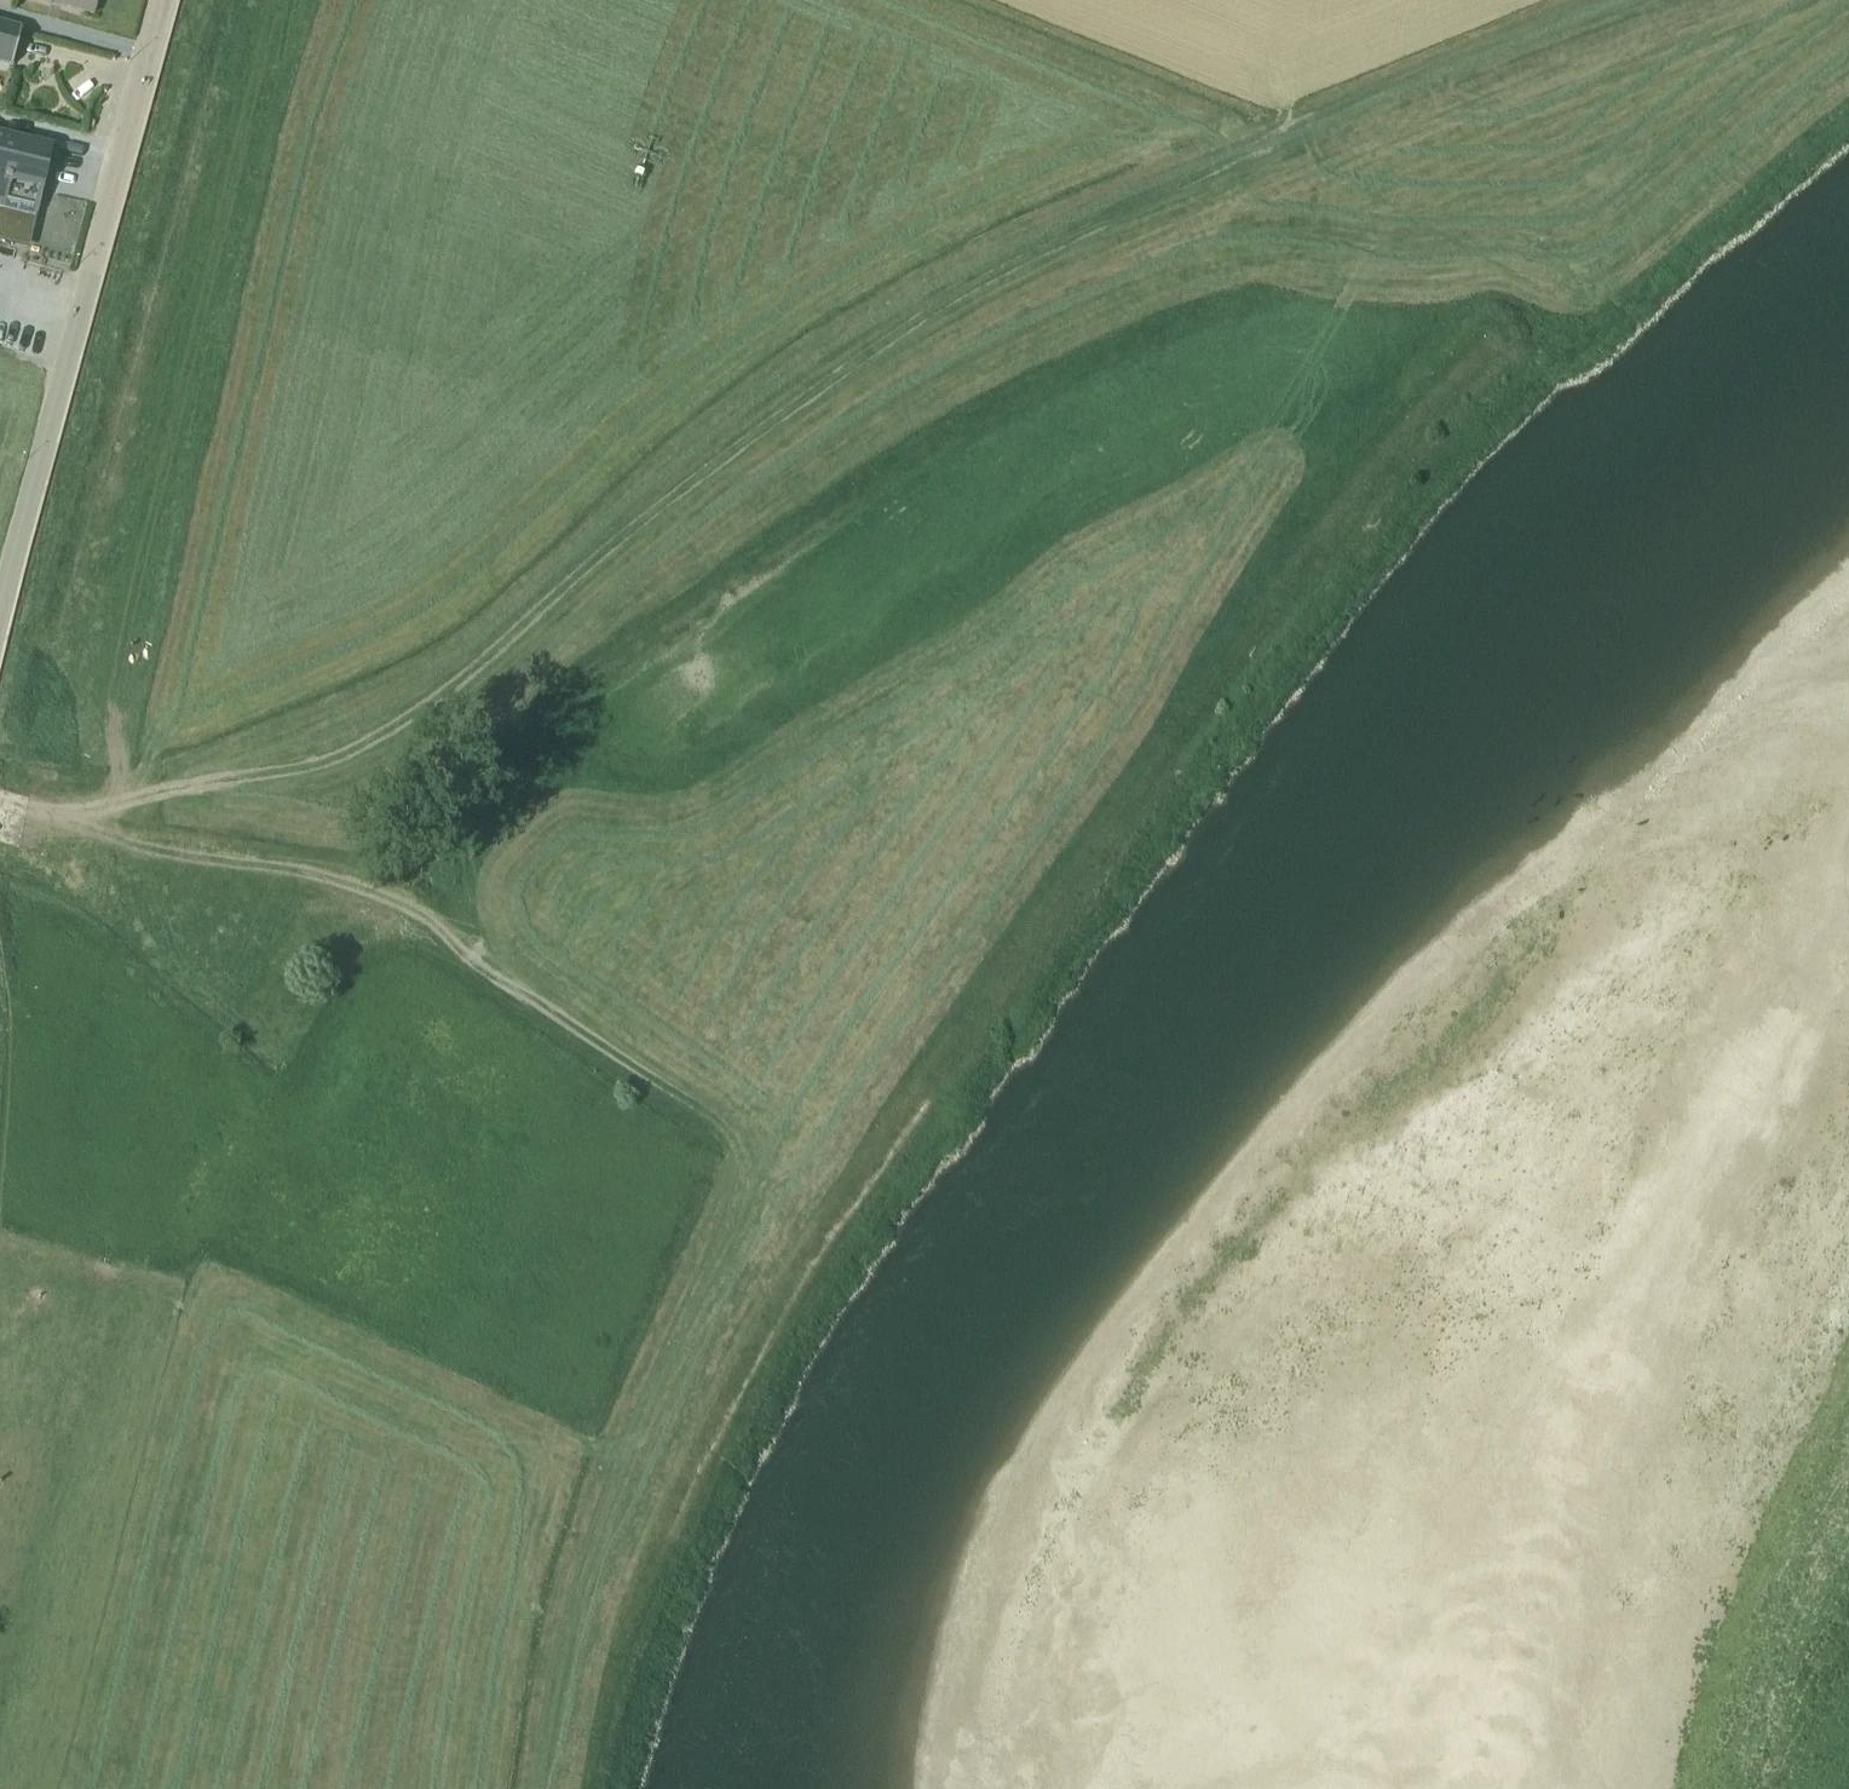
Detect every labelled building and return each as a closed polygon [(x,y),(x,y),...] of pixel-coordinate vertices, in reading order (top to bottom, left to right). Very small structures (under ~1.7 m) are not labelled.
[(96,0),(12,0),(11,5),(90,25),(96,0)] [(7,78),(19,40),(0,34),(0,76),(7,78)] [(34,222),(49,159),(0,148),(0,214),(34,222)]
